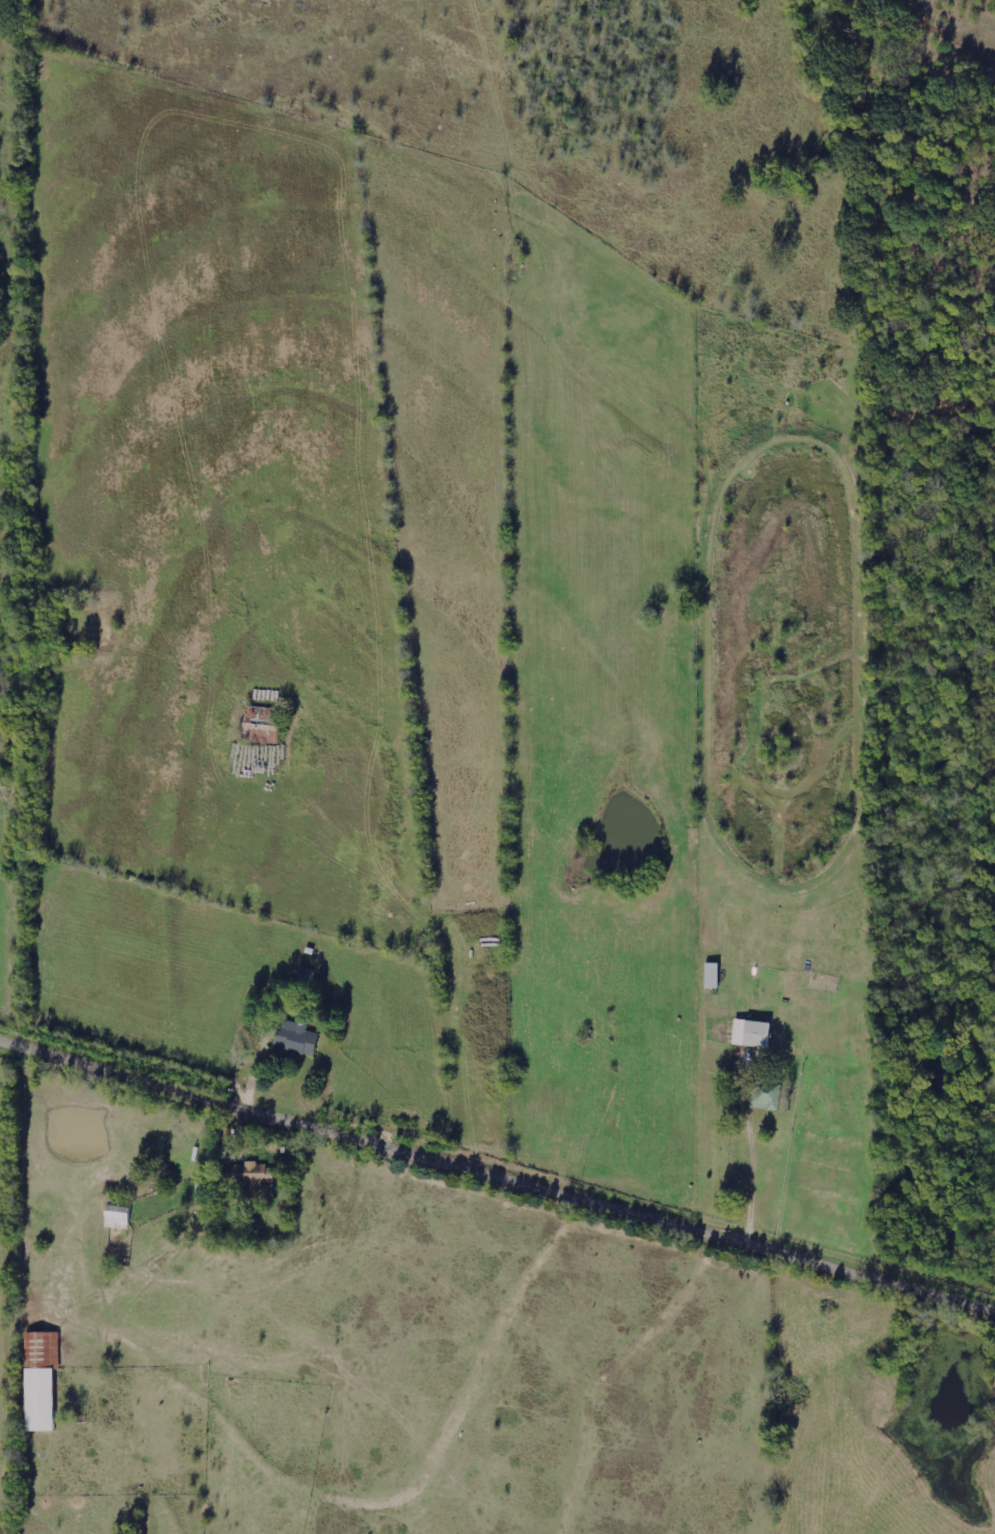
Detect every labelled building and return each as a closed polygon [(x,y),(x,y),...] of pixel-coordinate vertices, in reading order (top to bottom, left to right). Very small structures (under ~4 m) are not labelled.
[(244,707),(243,742),(279,743),(281,708),(244,707)] [(313,1057),(319,1034),(306,1030),(307,1025),(280,1019),(273,1047),(313,1057)] [(768,1046),(768,1022),(734,1020),(732,1045),(768,1046)] [(747,1108),(779,1109),(780,1090),(748,1089),(747,1108)] [(273,1182),(273,1174),(266,1174),(266,1162),(240,1163),(241,1192),(264,1191),(263,1183),(273,1182)] [(104,1227),(127,1229),(129,1208),(106,1206),(104,1227)] [(25,1431),(53,1431),(52,1367),(59,1367),(58,1332),(24,1332),(25,1431)]
